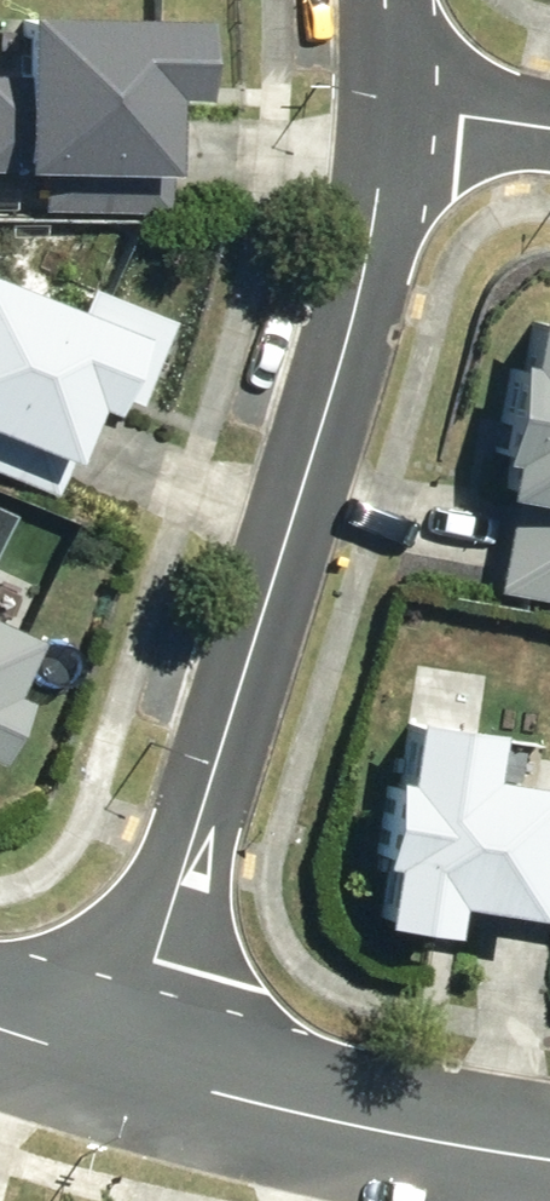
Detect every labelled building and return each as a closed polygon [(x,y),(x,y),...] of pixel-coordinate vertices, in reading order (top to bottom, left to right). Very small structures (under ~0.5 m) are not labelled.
[(40,11),(37,84),(0,83),(0,164),(41,166),(39,212),(135,217),(138,166),(180,168),(184,86),(215,87),(218,19),(40,11)] [(0,266),(0,419),(74,447),(91,403),(130,418),(175,300),(84,265),(73,294),(0,266)] [(549,299),(540,347),(534,346),(490,573),(549,584),(549,299)] [(8,757),(37,692),(25,687),(50,631),(0,609),(0,753),(8,757)] [(424,706),(414,773),(405,772),(393,848),(402,849),(393,911),(464,922),(467,899),(549,911),(549,773),(495,765),(502,718),(424,706)]
